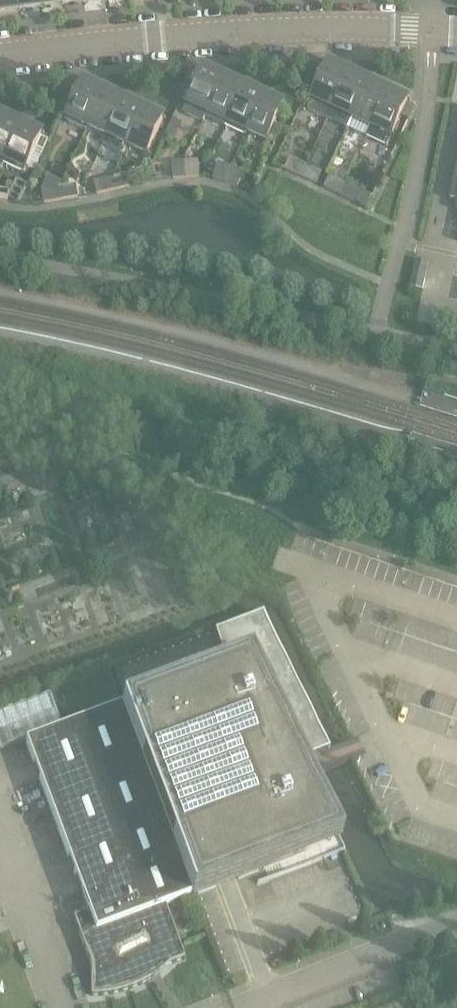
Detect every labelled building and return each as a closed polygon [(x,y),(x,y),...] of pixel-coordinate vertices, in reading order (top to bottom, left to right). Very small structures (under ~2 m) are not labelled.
[(19,0),(0,0),(0,12),(20,10),(19,0)] [(41,0),(19,0),(20,10),(42,7),(41,0)] [(328,120),(333,109),(350,73),(327,63),(327,64),(329,65),(324,75),(319,73),(313,85),(318,88),(313,98),(311,97),(311,98),(313,99),(308,110),(328,120)] [(188,104),(184,113),(205,122),(207,118),(225,78),(203,67),(202,69),(204,70),(199,80),(194,78),(188,90),(194,92),(189,103),(187,102),(186,103),(188,104)] [(328,120),(348,129),(369,82),(350,73),(333,109),(328,120)] [(245,87),(225,78),(207,118),(226,127),(245,87)] [(105,91),(82,81),(82,82),(84,83),(79,94),(74,91),(68,103),(74,106),(69,116),(66,115),(66,116),(68,117),(66,122),(86,131),(105,91)] [(369,82),(348,129),(367,138),(389,92),(369,82)] [(264,96),(245,87),(226,127),(246,136),(264,96)] [(125,100),(105,91),(86,131),(87,131),(89,127),(108,136),(125,100)] [(367,138),(388,147),(393,136),(395,137),(396,136),(393,135),(409,102),(411,103),(411,102),(389,92),(367,138)] [(246,136),(249,132),(270,142),(271,141),(269,140),(284,107),(286,108),(287,107),(264,96),(246,136)] [(108,136),(104,145),(123,154),(128,145),(144,110),(125,100),(108,136)] [(128,145),(150,156),(151,154),(148,153),(164,120),(166,121),(167,120),(144,110),(128,145)] [(2,170),(5,165),(7,160),(23,125),(4,116),(0,124),(0,169),(2,170)] [(174,120),(165,140),(173,143),(181,123),(174,120)] [(5,165),(25,174),(27,170),(29,171),(30,170),(28,169),(43,135),(45,136),(46,135),(23,125),(5,165)] [(307,166),(294,160),(289,171),(302,177),(307,166)] [(187,179),(200,178),(199,164),(186,165),(187,179)] [(187,179),(186,165),(173,165),(174,179),(187,179)] [(230,170),(218,166),(214,180),(226,184),(230,170)] [(302,177),(314,183),(320,172),(307,166),(302,177)] [(226,184),(238,188),(242,174),(230,170),(226,184)] [(328,189),(341,195),(346,184),(345,184),(349,174),(340,170),(336,180),(333,178),(328,189)] [(115,191),(129,188),(126,175),(112,179),(115,191)] [(115,191),(112,179),(98,182),(101,194),(115,191)] [(18,181),(10,199),(21,204),(29,186),(18,181)] [(341,195),(354,202),(359,190),(346,184),(341,195)] [(62,201),(76,199),(74,186),(60,188),(62,201)] [(62,201),(60,188),(46,191),(48,203),(62,201)] [(6,203),(8,190),(0,189),(0,202),(6,203)] [(416,261),(411,288),(423,291),(429,263),(416,261)] [(424,297),(418,324),(456,332),(456,304),(424,297)] [(122,707),(193,896),(192,897),(193,898),(341,843),(342,843),(311,781),(301,760),(315,754),(333,748),(265,610),(247,616),(220,626),(234,664),(121,706),(122,707)] [(122,707),(26,742),(89,912),(74,918),(92,966),(92,995),(109,993),(125,989),(140,983),(155,975),(168,965),(185,959),(166,906),(192,897),(193,896),(122,707)]
